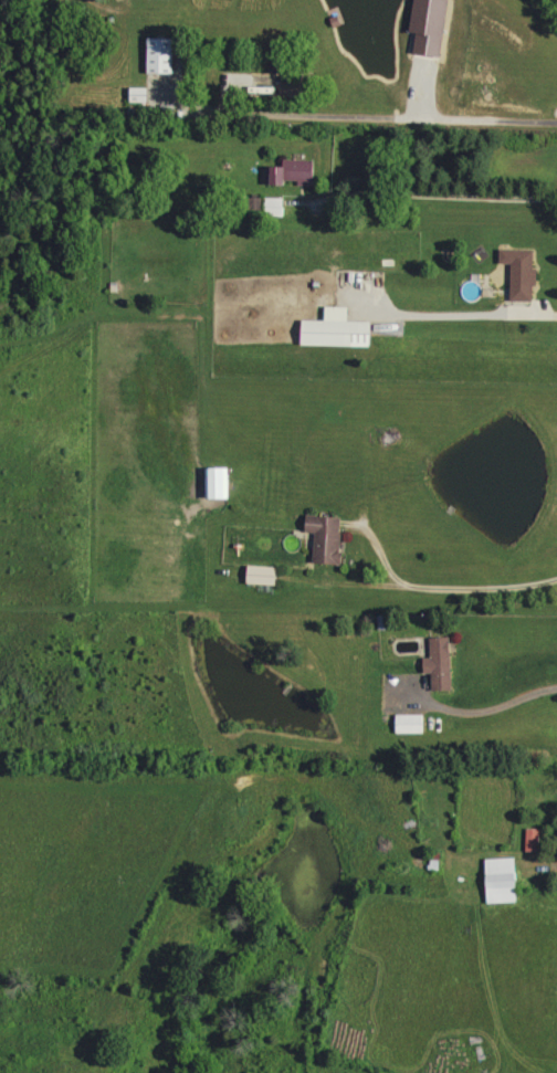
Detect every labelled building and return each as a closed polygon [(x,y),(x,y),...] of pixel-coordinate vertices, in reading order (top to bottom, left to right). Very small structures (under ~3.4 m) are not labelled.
[(452,0),(418,0),(412,31),(419,32),(415,52),(441,57),(452,0)] [(175,73),(176,38),(150,37),(150,73),(175,73)] [(133,102),(150,101),(149,87),(132,87),(133,102)] [(316,184),(317,160),(288,159),(288,166),(268,165),(268,182),(316,184)] [(285,213),(286,198),(268,197),(268,212),(285,213)] [(538,249),(502,248),(502,263),(514,263),(513,300),(536,301),(538,249)] [(305,319),(304,344),(374,346),(374,321),(350,320),(351,306),(327,305),(327,320),(305,319)] [(231,498),(231,467),(208,467),(209,499),(231,498)] [(345,516),(309,515),(309,532),(316,532),(316,564),(344,564),(345,516)] [(280,584),(280,566),(250,566),(250,584),(280,584)] [(455,690),(453,636),(432,637),(433,657),(426,657),(427,674),(434,674),(434,691),(455,690)] [(398,733),(426,732),(426,714),(398,714),(398,733)] [(540,851),(541,828),(527,828),(527,851),(540,851)] [(489,903),(520,902),(519,858),(488,859),(489,903)]
